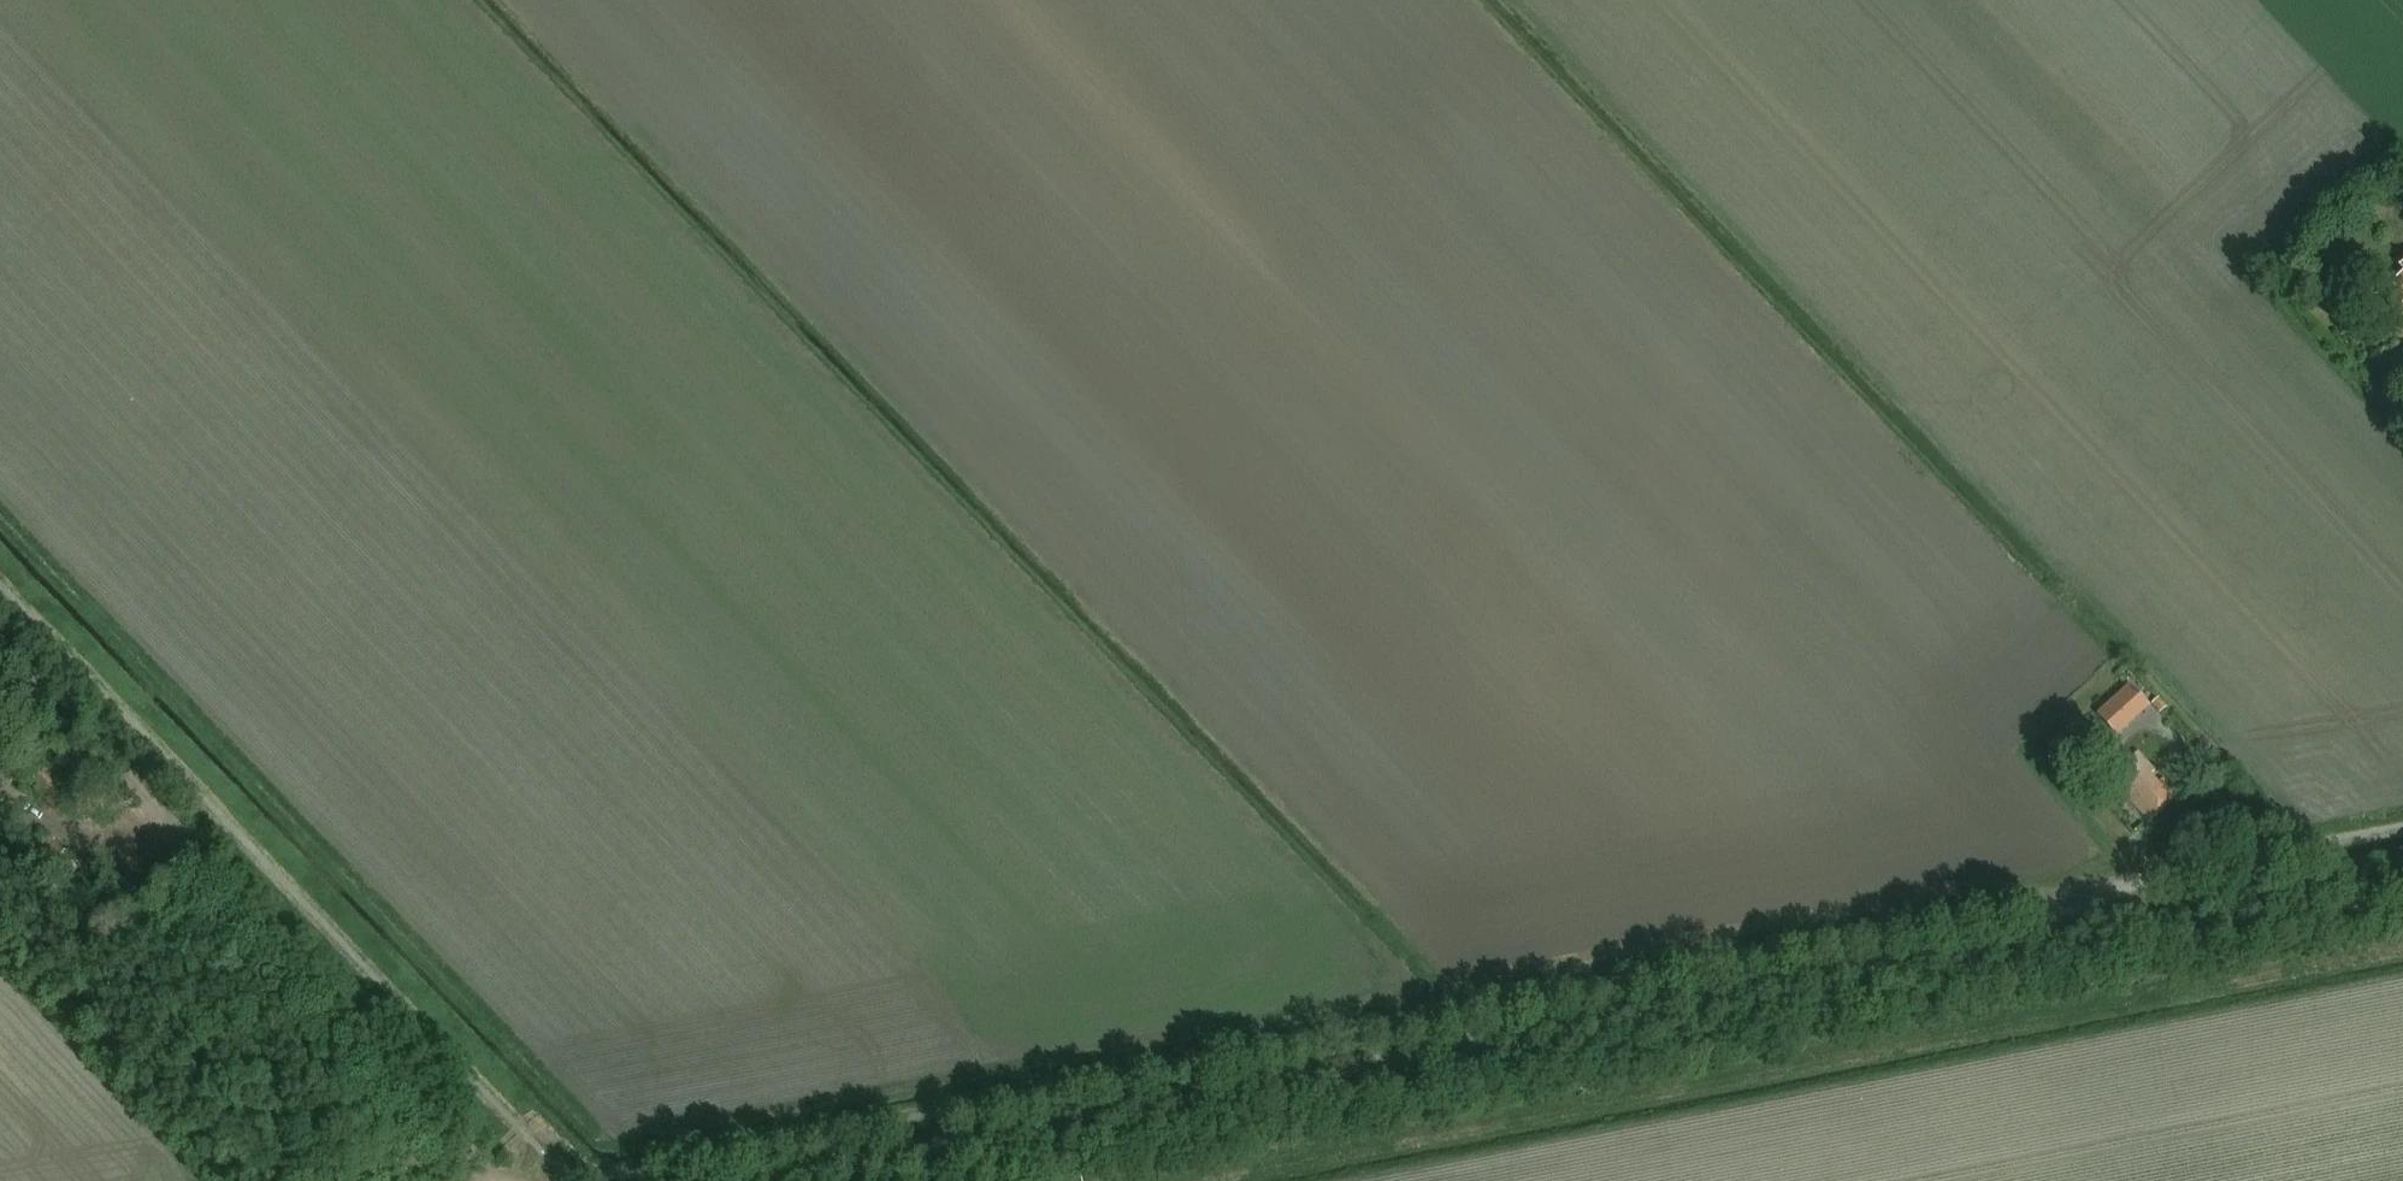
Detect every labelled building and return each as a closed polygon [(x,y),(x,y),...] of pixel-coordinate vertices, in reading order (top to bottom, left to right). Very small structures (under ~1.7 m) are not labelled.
[(2391,284),(2402,296),(2402,273),(2391,284)] [(2150,707),(2130,685),(2097,715),(2117,737),(2150,707)] [(59,816),(91,785),(49,742),(44,747),(39,742),(12,767),(59,816)] [(2148,821),(2177,796),(2138,754),(2117,773),(2122,778),(2114,785),(2148,821)] [(70,876),(78,869),(50,838),(27,859),(55,890),(62,898),(78,884),(70,876)]
